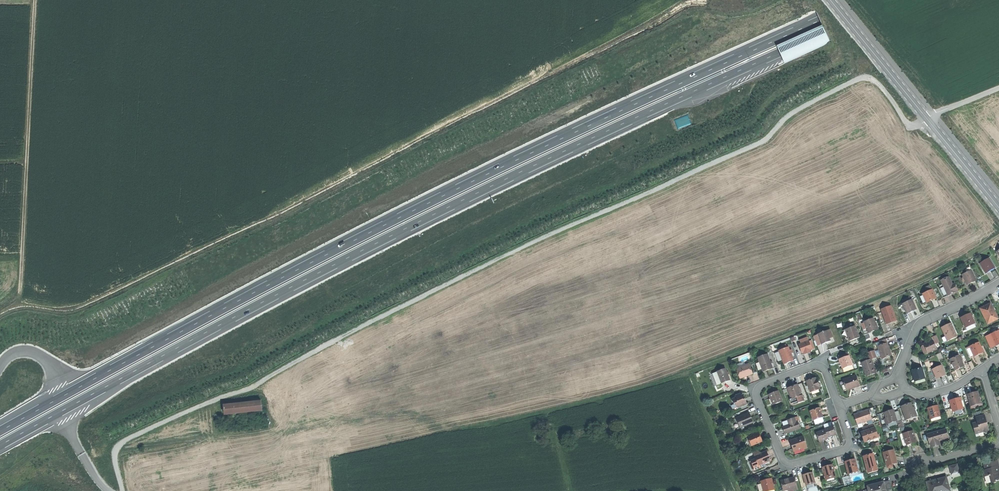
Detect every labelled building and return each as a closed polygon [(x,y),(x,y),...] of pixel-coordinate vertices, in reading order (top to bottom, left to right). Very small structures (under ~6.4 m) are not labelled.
[(990,271),(995,268),(988,258),(980,263),(986,273),(990,271)] [(972,283),(976,281),(971,270),(966,273),(962,275),(967,285),(972,283)] [(953,293),(958,291),(956,286),(953,287),(952,284),(949,277),(941,280),(948,296),(953,293)] [(936,298),(932,290),(931,290),(927,292),(923,294),(926,302),(931,300),(936,298)] [(912,311),(916,309),(912,300),(911,300),(904,303),(903,304),(907,313),(912,311)] [(988,324),(998,319),(990,303),(987,305),(985,306),(986,308),(981,310),(988,324)] [(886,323),(896,319),(891,306),(881,309),(886,323)] [(961,318),(965,328),(975,324),(973,319),(972,319),(970,313),(964,316),(961,318)] [(873,319),(864,322),(868,331),(868,333),(874,331),(878,329),(873,319)] [(947,341),(957,337),(951,323),(946,326),(941,328),(947,341)] [(849,341),(859,338),(855,326),(846,329),(849,336),(848,337),(849,340),(849,341)] [(822,344),(830,341),(829,337),(826,331),(814,336),(818,346),(822,344)] [(995,346),(998,344),(998,331),(990,335),(995,346)] [(991,348),(995,346),(990,335),(986,337),(991,348)] [(934,344),(933,340),(927,342),(923,344),(924,345),(927,352),(927,353),(937,349),(934,344)] [(799,345),(802,353),(803,353),(810,350),(812,350),(809,341),(799,345)] [(877,346),(882,359),(887,357),(892,355),(887,343),(881,345),(877,346)] [(970,347),(974,357),(978,355),(983,353),(980,345),(979,343),(970,347)] [(788,363),(794,361),(788,347),(778,351),(784,364),(788,363)] [(868,353),(870,360),(871,359),(877,357),(875,350),(868,353)] [(768,370),(773,368),(767,354),(758,358),(763,372),(768,370)] [(959,355),(950,359),(951,361),(954,368),(955,370),(960,368),(964,366),(959,355)] [(843,368),(852,365),(849,356),(842,359),(840,359),(840,360),(841,365),(843,368)] [(861,363),(866,376),(871,374),(876,373),(876,372),(875,373),(874,369),(875,369),(871,359),(870,360),(861,363)] [(746,377),(752,374),(749,364),(736,368),(740,379),(746,377)] [(933,369),(937,379),(941,377),(945,375),(941,366),(933,369)] [(913,375),(914,380),(925,377),(922,368),(911,371),(913,375)] [(721,383),(730,380),(726,369),(717,372),(721,383)] [(856,376),(843,380),(847,390),(853,388),(859,386),(856,376)] [(816,378),(807,381),(810,392),(811,392),(819,389),(820,389),(818,384),(816,378)] [(792,387),(788,388),(792,399),(796,398),(801,396),(797,385),(792,387)] [(771,400),(773,405),(782,401),(778,391),(769,394),(771,400)] [(967,394),(971,406),(981,403),(978,391),(972,393),(967,394)] [(736,398),(732,400),(734,404),(736,403),(737,407),(747,403),(745,400),(744,398),(743,395),(740,396),(740,394),(736,396),(736,398)] [(950,402),(953,412),(963,409),(960,400),(955,401),(955,400),(954,400),(950,402)] [(225,405),(226,415),(262,411),(261,401),(225,405)] [(901,406),(906,420),(917,416),(916,412),(914,412),(911,403),(905,405),(901,406)] [(927,408),(931,419),(941,417),(937,405),(932,407),(927,408)] [(819,408),(810,411),(814,421),(814,420),(822,417),(821,412),(819,408)] [(884,419),(886,424),(897,421),(894,412),(893,409),(890,410),(888,409),(887,412),(886,412),(884,413),(886,418),(884,419)] [(857,424),(872,419),(868,410),(861,412),(854,415),(857,424)] [(749,413),(736,418),(740,428),(753,423),(751,418),(749,413)] [(984,415),(976,417),(977,422),(972,423),(974,431),(977,430),(978,434),(983,432),(986,434),(988,431),(989,431),(987,424),(986,425),(985,422),(986,422),(984,415)] [(785,434),(800,429),(798,421),(796,422),(795,418),(787,420),(789,425),(783,427),(784,431),(785,434)] [(825,429),(825,430),(828,437),(832,436),(836,435),(833,426),(825,429)] [(875,428),(866,431),(867,433),(862,434),(863,438),(865,442),(866,441),(868,443),(872,438),(873,439),(878,437),(875,428)] [(816,433),(819,442),(824,440),(828,439),(828,437),(825,430),(816,433)] [(946,430),(927,435),(930,443),(932,447),(940,445),(939,441),(938,439),(941,438),(941,440),(948,438),(946,430)] [(913,431),(903,434),(906,445),(912,444),(916,442),(913,431)] [(759,433),(748,437),(752,446),(762,441),(760,437),(759,433)] [(803,436),(790,441),(793,450),(798,448),(800,447),(800,449),(807,447),(803,436)] [(893,450),(883,453),(888,468),(892,467),(893,466),(892,464),(893,463),(895,462),(897,462),(893,450)] [(758,455),(755,456),(756,459),(758,464),(764,462),(764,463),(768,461),(770,461),(769,456),(767,452),(758,455)] [(868,455),(864,456),(868,471),(877,469),(873,454),(868,455)] [(849,460),(845,462),(848,473),(858,470),(855,459),(849,460)] [(984,464),(985,470),(983,471),(985,476),(989,475),(990,480),(995,479),(996,481),(998,480),(998,472),(998,468),(998,466),(998,465),(997,460),(984,464)] [(827,467),(823,468),(826,479),(835,476),(832,465),(827,467)] [(957,465),(950,467),(952,475),(959,473),(957,465)] [(807,474),(803,475),(806,485),(815,483),(813,475),(811,475),(811,473),(807,474)] [(786,480),(781,481),(784,490),(796,487),(794,478),(786,480)] [(933,482),(935,490),(944,490),(949,490),(946,478),(940,479),(936,480),(936,481),(933,482)] [(761,481),(764,490),(769,490),(774,490),(771,479),(767,480),(761,481)] [(885,490),(891,489),(891,487),(889,481),(883,483),(885,490)] [(927,483),(929,490),(935,490),(933,482),(932,481),(927,483)] [(868,487),(869,489),(869,490),(885,490),(883,483),(872,486),(868,487)]
